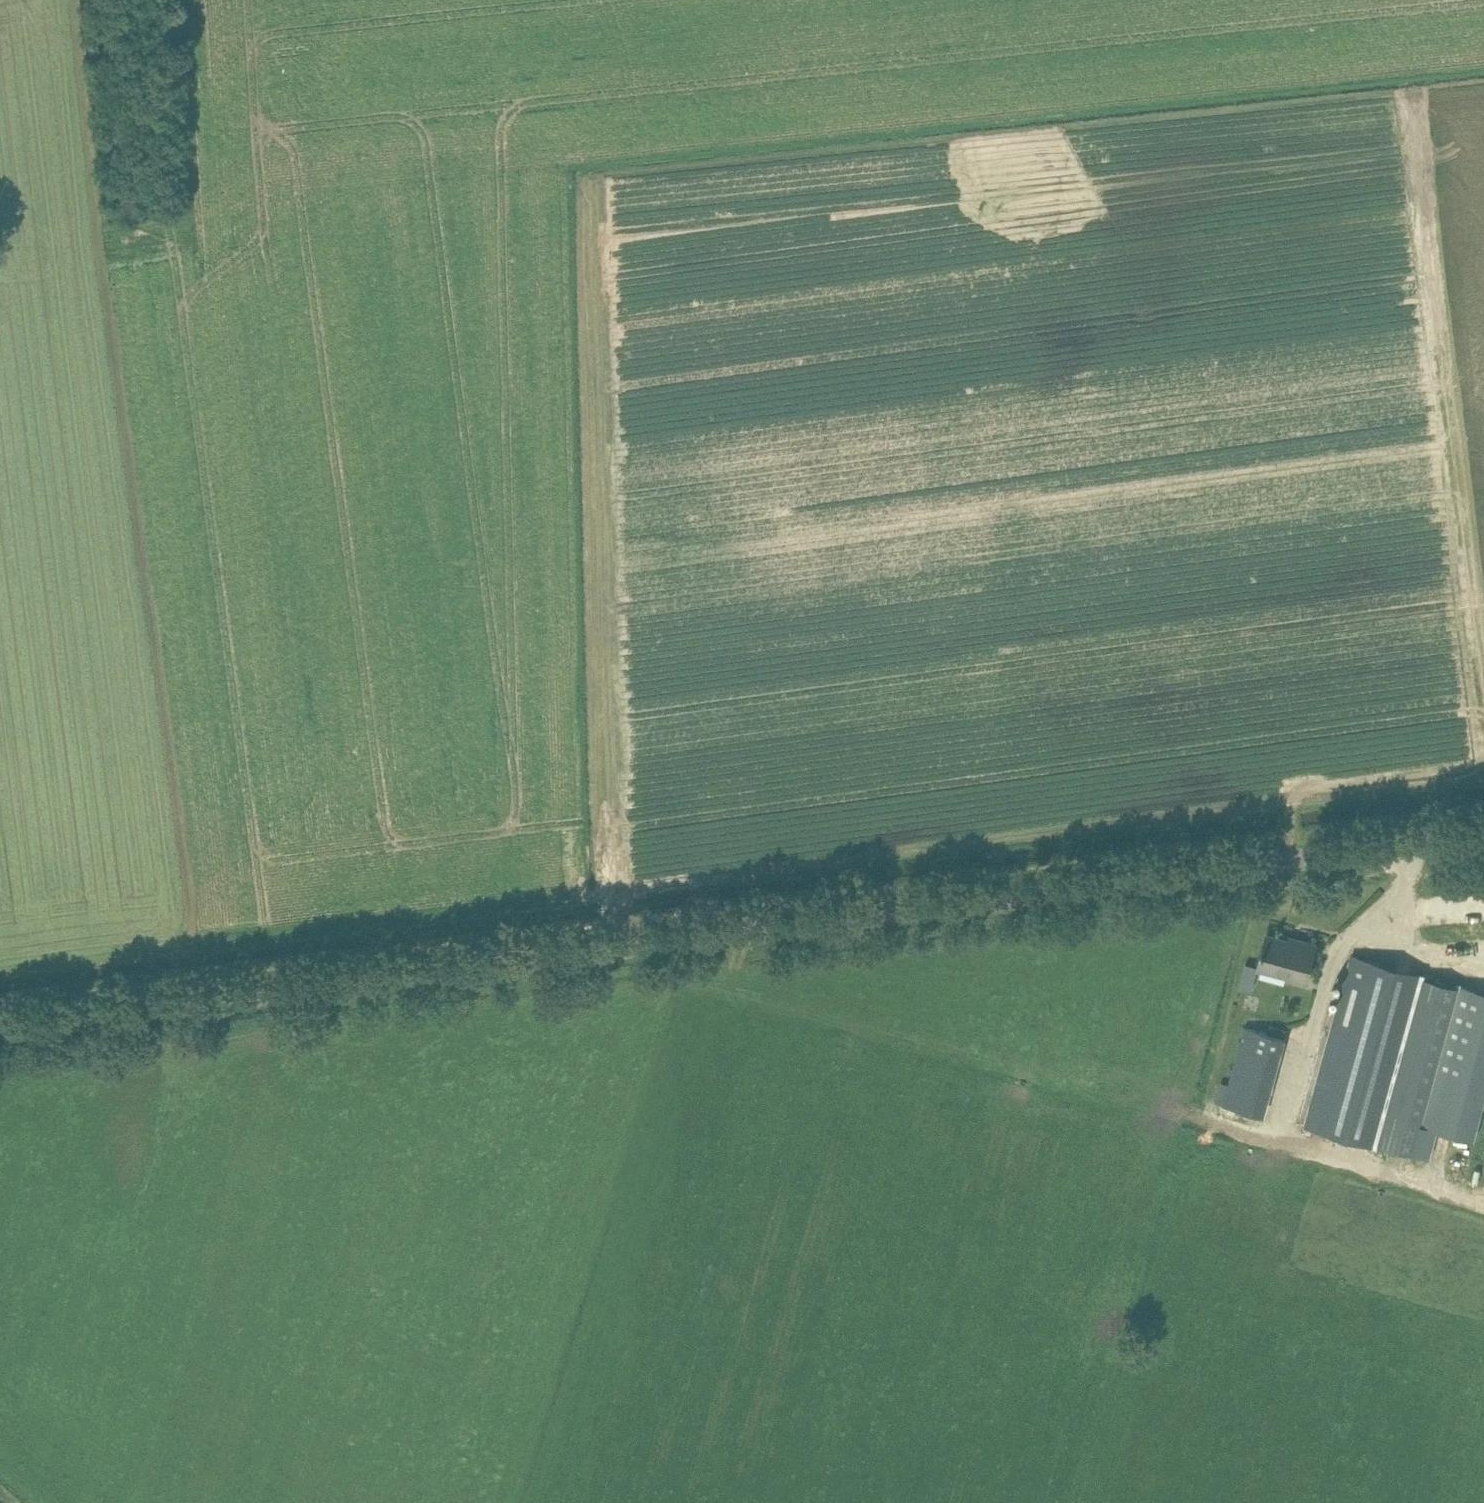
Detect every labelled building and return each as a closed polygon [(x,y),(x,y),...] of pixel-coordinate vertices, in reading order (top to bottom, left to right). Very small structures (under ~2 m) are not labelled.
[(1298,942),(1267,934),(1258,966),(1306,980),(1316,944),(1299,939),(1298,942)] [(1414,1153),(1420,1125),(1457,984),(1434,977),(1434,976),(1352,954),(1305,1126),(1387,1148),(1388,1146),(1414,1153)] [(1457,984),(1420,1125),(1472,1139),(1483,1096),(1483,990),(1457,983),(1457,984)] [(1224,1104),(1263,1115),(1284,1037),(1245,1027),(1224,1104)]
